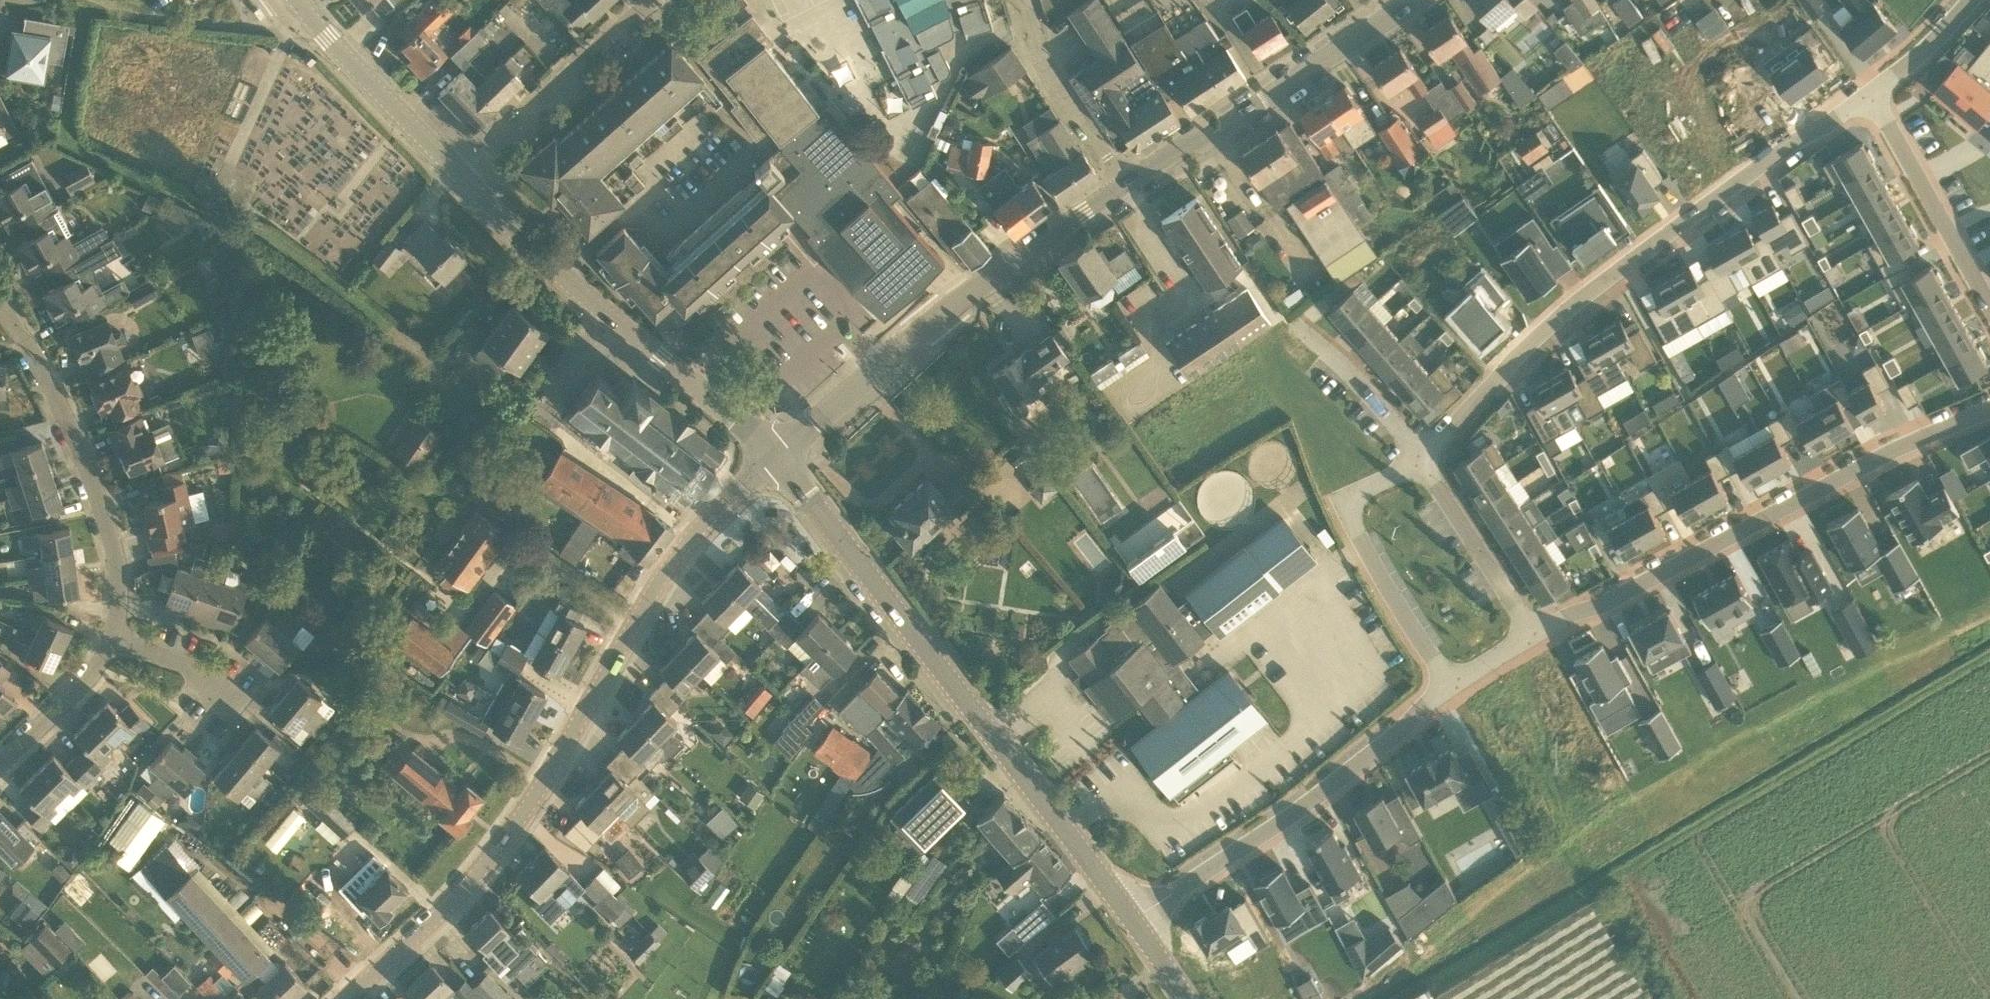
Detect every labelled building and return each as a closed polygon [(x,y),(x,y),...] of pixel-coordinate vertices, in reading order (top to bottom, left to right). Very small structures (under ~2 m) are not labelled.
[(362,9),(371,2),(381,14),(399,0),(355,0),(362,9)] [(578,26),(590,15),(591,16),(609,0),(554,0),(578,26)] [(747,1),(746,0),(732,0),(729,2),(736,10),(747,1)] [(868,23),(869,23),(869,22),(870,21),(883,47),(882,48),(881,47),(880,47),(911,107),(912,107),(912,106),(935,94),(936,95),(937,94),(929,79),(937,75),(939,79),(945,76),(948,73),(949,69),(949,65),(939,47),(935,49),(933,45),(948,37),(952,35),(953,31),(952,27),(962,24),(965,36),(966,35),(991,27),(992,28),(993,27),(985,0),(856,0),(868,23)] [(1124,40),(1097,0),(1088,0),(1068,13),(1098,57),(1068,77),(1102,128),(1114,120),(1131,145),(1131,146),(1138,147),(1179,120),(1164,97),(1131,44),(1128,46),(1124,40)] [(1285,5),(1284,5),(1305,30),(1334,7),(1334,6),(1340,2),(1339,0),(1281,0),(1285,5)] [(1493,23),(1515,5),(1526,18),(1539,7),(1533,0),(1473,0),(1493,23)] [(1601,5),(1597,0),(1575,0),(1585,16),(1601,5)] [(1632,0),(1618,0),(1613,4),(1629,26),(1643,15),(1632,0)] [(1819,3),(1817,0),(1802,0),(1809,10),(1819,3)] [(1890,34),(1868,4),(1865,7),(1860,0),(1837,0),(1850,18),(1835,29),(1857,59),(1890,34)] [(1256,23),(1246,7),(1232,16),(1243,34),(1245,33),(1258,53),(1285,36),(1270,14),(1256,23)] [(486,77),(469,59),(476,52),(489,40),(461,12),(447,25),(464,42),(450,55),(461,66),(462,66),(464,68),(462,71),(462,70),(439,91),(473,127),(495,106),(476,86),(480,83),(486,77)] [(1552,12),(1546,17),(1552,24),(1558,19),(1552,12)] [(422,73),(445,51),(427,31),(430,28),(417,14),(400,31),(409,40),(399,49),(412,63),(411,64),(417,71),(419,70),(422,73)] [(800,168),(774,191),(792,211),(811,232),(807,235),(810,238),(820,249),(823,246),(883,313),(943,260),(891,201),(900,193),(827,103),(818,110),(767,46),(773,42),(751,14),(697,57),(734,104),(730,107),(755,139),(768,128),(779,141),(782,146),(781,147),(800,168)] [(1056,40),(1075,30),(1066,14),(1047,24),(1056,40)] [(1475,52),(1450,15),(1424,32),(1440,56),(1441,56),(1450,49),(1460,62),(1461,61),(1482,91),(1502,77),(1482,47),(1475,52)] [(1982,15),(1974,24),(1980,30),(1988,20),(1982,15)] [(75,33),(76,25),(24,16),(20,41),(11,40),(6,74),(37,80),(41,59),(62,63),(68,32),(75,33)] [(1218,36),(1206,19),(1191,28),(1203,46),(1187,57),(1164,22),(1131,44),(1164,97),(1175,90),(1190,113),(1245,77),(1225,47),(1232,43),(1225,32),(1218,36)] [(1801,49),(1772,72),(1792,99),(1827,72),(1823,66),(1835,56),(1810,24),(1792,38),(1801,49)] [(1565,40),(1554,50),(1570,69),(1582,60),(1565,40)] [(699,81),(702,78),(703,77),(671,41),(549,149),(544,145),(519,167),(551,203),(556,198),(557,199),(556,200),(557,201),(563,196),(573,207),(568,212),(572,217),(572,218),(572,219),(573,218),(588,234),(624,203),(596,172),(699,81)] [(973,102),(980,97),(1025,68),(1011,46),(973,72),(976,77),(963,86),(973,102)] [(1419,120),(1429,135),(1449,121),(1465,109),(1450,87),(1446,87),(1441,81),(1429,89),(1401,48),(1374,66),(1391,91),(1407,80),(1418,96),(1425,92),(1436,108),(1419,120)] [(1943,52),(1936,61),(1943,67),(1951,59),(1943,52)] [(1968,80),(1959,74),(1936,103),(1957,121),(1968,108),(1976,98),(1978,96),(1979,94),(1981,92),(1984,88),(1989,80),(1989,53),(1968,80)] [(495,106),(495,105),(521,80),(514,73),(521,66),(510,54),(486,77),(480,83),(476,86),(495,106)] [(1514,68),(1502,77),(1512,92),(1520,104),(1536,93),(1527,82),(1514,68)] [(1750,95),(1715,120),(1732,143),(1767,117),(1758,104),(1768,97),(1754,77),(1743,85),(1750,95)] [(1461,80),(1450,87),(1465,109),(1477,102),(1461,80)] [(1979,139),(1989,124),(1989,81),(1958,121),(1979,139)] [(1376,131),(1365,113),(1346,85),(1324,100),(1343,128),(1354,146),(1376,131)] [(714,98),(716,101),(720,99),(710,88),(702,95),(709,102),(714,98)] [(18,130),(0,94),(0,131),(2,130),(5,136),(18,130)] [(1343,128),(1324,100),(1301,115),(1320,143),(1321,143),(1330,156),(1340,149),(1331,136),(1332,135),(1345,154),(1356,147),(1354,146),(1343,128)] [(1549,141),(1561,135),(1543,101),(1531,107),(1549,141)] [(940,106),(927,133),(935,137),(948,110),(940,106)] [(1685,110),(1653,134),(1673,160),(1670,163),(1680,177),(1683,174),(1686,177),(1708,160),(1690,137),(1700,130),(1685,110)] [(675,132),(683,125),(677,118),(669,125),(675,132)] [(1081,152),(1058,118),(1030,138),(1028,140),(1031,145),(1045,166),(1049,164),(1054,170),(1043,177),(1059,200),(1098,174),(1082,151),(1081,152)] [(1399,157),(1415,146),(1397,120),(1381,131),(1399,157)] [(1324,173),(1291,123),(1241,155),(1260,184),(1261,183),(1279,210),(1287,205),(1327,263),(1339,281),(1356,270),(1379,255),(1359,225),(1324,173)] [(666,140),(675,132),(669,125),(660,133),(666,140)] [(1549,147),(1537,130),(1530,135),(1517,143),(1530,161),(1542,152),(1549,147)] [(21,134),(12,139),(16,148),(25,143),(21,134)] [(963,137),(961,147),(971,149),(972,139),(963,137)] [(987,161),(990,143),(972,139),(971,149),(969,157),(987,161)] [(984,176),(987,161),(969,157),(971,149),(961,147),(950,145),(946,168),(966,172),(984,176)] [(1560,172),(1581,160),(1573,145),(1552,157),(1560,172)] [(768,234),(776,227),(789,215),(792,211),(774,191),(800,168),(781,147),(754,171),(757,174),(754,176),(752,178),(733,195),(768,234)] [(1834,163),(1845,183),(1874,167),(1862,147),(1834,163)] [(635,167),(643,160),(637,153),(629,160),(635,167)] [(1665,178),(1648,155),(1615,179),(1639,213),(1652,203),(1650,200),(1661,193),(1655,185),(1665,178)] [(9,188),(0,193),(0,220),(1,222),(23,210),(29,220),(52,208),(40,186),(43,184),(30,159),(2,175),(9,188)] [(71,195),(95,181),(85,162),(66,173),(70,181),(65,183),(71,195)] [(1340,163),(1324,173),(1359,225),(1373,216),(1365,204),(1367,203),(1340,163)] [(1019,187),(1004,166),(995,173),(1011,193),(1010,194),(1031,221),(1052,205),(1032,178),(1019,187)] [(1527,199),(1540,189),(1531,176),(1544,167),(1518,185),(1527,199)] [(1885,187),(1874,167),(1845,183),(1856,203),(1885,187)] [(906,199),(958,262),(964,258),(971,267),(991,250),(938,188),(950,177),(943,169),(931,179),(930,178),(906,199)] [(630,185),(638,178),(632,171),(624,178),(630,185)] [(1013,234),(1031,221),(1010,194),(1011,193),(995,173),(987,179),(1003,200),(993,207),(1013,234)] [(636,192),(644,184),(638,178),(630,185),(636,192)] [(1807,202),(1795,182),(1785,188),(1796,208),(1807,202)] [(1584,216),(1560,232),(1572,250),(1575,248),(1585,262),(1587,261),(1585,259),(1599,250),(1599,251),(1615,240),(1610,233),(1624,223),(1625,224),(1627,223),(1600,185),(1575,202),(1584,216)] [(1885,187),(1856,203),(1867,223),(1896,207),(1885,187)] [(743,256),(768,234),(733,195),(709,217),(743,256)] [(1161,220),(1190,264),(1207,287),(1244,263),(1197,195),(1161,220)] [(1773,203),(1752,214),(1764,234),(1773,250),(1787,243),(1792,252),(1809,242),(1791,211),(1781,217),(1773,203)] [(1907,227),(1896,207),(1867,223),(1878,243),(1907,227)] [(1243,209),(1227,220),(1235,232),(1250,221),(1243,209)] [(1989,241),(1989,222),(1984,210),(1961,221),(1975,248),(1989,241)] [(66,234),(53,212),(32,224),(38,235),(17,246),(24,258),(22,259),(28,270),(50,257),(55,268),(78,255),(66,234)] [(1532,290),(1534,294),(1561,275),(1545,251),(1558,243),(1537,213),(1524,222),(1533,235),(1506,254),(1524,279),(1521,281),(1529,292),(1532,290)] [(1817,221),(1813,214),(1802,219),(1806,226),(1817,221)] [(718,278),(743,256),(709,217),(684,239),(718,278)] [(442,238),(425,220),(405,240),(444,279),(466,256),(445,235),(442,238)] [(1810,233),(1821,228),(1817,221),(1806,226),(1810,233)] [(1112,250),(1126,241),(1114,223),(1100,231),(1112,250)] [(103,225),(87,234),(94,247),(102,242),(110,238),(103,225)] [(1747,226),(1727,237),(1742,264),(1752,282),(1782,266),(1773,250),(1764,234),(1754,240),(1747,226)] [(605,274),(609,279),(644,249),(624,227),(596,252),(611,269),(605,274)] [(1919,248),(1907,227),(1878,243),(1890,264),(1919,248)] [(82,316),(104,303),(129,289),(123,278),(98,292),(87,271),(121,252),(113,236),(110,238),(102,242),(104,246),(59,271),(65,282),(44,294),(50,305),(48,307),(54,318),(76,305),(82,316)] [(1715,262),(1704,268),(1708,275),(1722,299),(1737,291),(1739,290),(1729,272),(1742,264),(1727,237),(1707,248),(1715,262)] [(694,300),(718,278),(684,239),(667,255),(673,262),(666,268),(694,300)] [(1101,255),(1089,239),(1058,260),(1084,297),(1089,306),(1099,307),(1111,298),(1113,289),(1108,281),(1115,277),(1114,276),(1135,263),(1128,253),(1112,263),(1105,252),(1101,255)] [(385,269),(401,250),(390,240),(374,259),(385,269)] [(644,249),(609,279),(624,295),(630,290),(635,296),(664,270),(644,249)] [(1818,258),(1824,268),(1831,265),(1825,254),(1818,258)] [(1691,266),(1671,277),(1697,323),(1704,335),(1733,318),(1727,308),(1722,299),(1708,275),(1699,280),(1691,266)] [(670,328),(674,327),(678,325),(699,306),(694,300),(666,268),(664,270),(635,296),(654,318),(659,323),(662,325),(666,327),(670,328)] [(1913,305),(1942,289),(1930,269),(1902,285),(1913,305)] [(1330,309),(1345,326),(1370,305),(1355,287),(1364,279),(1356,270),(1339,281),(1335,285),(1345,296),(1330,309)] [(1475,293),(1454,312),(1471,331),(1468,333),(1478,344),(1481,342),(1483,344),(1505,324),(1492,309),(1505,297),(1485,274),(1470,287),(1475,293)] [(1162,276),(1119,307),(1147,346),(1180,323),(1157,290),(1167,283),(1162,276)] [(1659,303),(1649,309),(1667,340),(1682,332),(1689,344),(1704,335),(1697,323),(1671,277),(1652,289),(1659,303)] [(152,282),(127,295),(134,308),(159,295),(152,282)] [(1272,322),(1247,285),(1166,341),(1191,377),(1272,322)] [(1953,309),(1942,289),(1913,305),(1924,325),(1953,309)] [(1737,291),(1722,299),(1727,308),(1742,299),(1737,291)] [(1812,295),(1804,299),(1810,311),(1819,306),(1812,295)] [(1414,296),(1409,301),(1417,310),(1423,304),(1414,296)] [(1799,300),(1783,309),(1792,325),(1808,316),(1799,300)] [(518,369),(547,328),(512,302),(473,356),(500,375),(509,362),(518,369)] [(1345,326),(1360,343),(1385,322),(1370,305),(1345,326)] [(1936,345),(1964,329),(1953,309),(1924,325),(1936,345)] [(113,334),(108,320),(71,335),(81,359),(89,356),(95,370),(123,359),(117,345),(125,342),(120,331),(113,334)] [(1601,331),(1617,359),(1630,352),(1640,369),(1658,360),(1640,328),(1629,334),(1621,320),(1601,331)] [(1360,343),(1376,361),(1400,339),(1385,322),(1360,343)] [(209,328),(192,335),(202,359),(218,352),(217,349),(215,343),(209,328)] [(1872,338),(1866,328),(1860,332),(1866,342),(1872,338)] [(1446,329),(1440,334),(1448,343),(1454,338),(1446,329)] [(1975,349),(1964,329),(1936,345),(1947,365),(1975,349)] [(1604,366),(1617,359),(1601,331),(1582,342),(1589,356),(1579,362),(1587,376),(1597,394),(1598,393),(1614,384),(1604,366)] [(1799,331),(1782,341),(1788,351),(1805,342),(1799,331)] [(1069,357),(1051,333),(1028,350),(1026,348),(993,373),(1004,388),(996,394),(1004,404),(1007,402),(1014,411),(1015,413),(1017,414),(1019,414),(1022,414),(1024,413),(1025,412),(1026,411),(1027,407),(1026,403),(1026,401),(1025,401),(1027,399),(1028,400),(1039,393),(1038,392),(1039,391),(1034,384),(1046,375),(1045,374),(1069,357)] [(1391,378),(1415,356),(1400,339),(1376,361),(1391,378)] [(1112,357),(1090,372),(1096,382),(1094,384),(1098,389),(1150,355),(1146,350),(1144,352),(1137,341),(1118,354),(1121,359),(1115,363),(1112,357)] [(1738,345),(1726,352),(1733,363),(1744,356),(1738,345)] [(1987,370),(1975,349),(1947,365),(1958,386),(1987,370)] [(1391,378),(1404,394),(1430,373),(1415,356),(1391,378)] [(1898,362),(1894,356),(1883,361),(1887,368),(1898,362)] [(1901,369),(1898,362),(1887,368),(1891,375),(1901,369)] [(1440,364),(1430,373),(1404,394),(1421,413),(1437,399),(1445,409),(1464,392),(1455,382),(1455,383),(1440,364)] [(1606,407),(1598,393),(1597,394),(1587,376),(1578,381),(1570,367),(1550,379),(1565,407),(1579,399),(1589,417),(1606,407)] [(133,382),(127,368),(90,383),(101,410),(110,406),(115,419),(140,408),(135,396),(142,393),(137,380),(133,382)] [(1719,381),(1725,391),(1741,382),(1735,370),(1719,381)] [(229,372),(209,380),(212,386),(219,392),(235,387),(229,372)] [(579,399),(568,413),(592,432),(592,433),(591,435),(591,436),(591,438),(591,439),(591,441),(591,442),(592,444),(593,445),(595,446),(596,446),(598,447),(599,447),(601,447),(602,446),(604,445),(605,444),(606,443),(606,444),(607,443),(635,465),(629,474),(645,486),(646,486),(664,500),(671,491),(684,502),(687,498),(690,499),(694,493),(693,492),(697,487),(698,488),(700,489),(702,489),(704,489),(706,489),(708,489),(710,488),(711,488),(713,486),(714,485),(716,484),(717,482),(717,480),(718,478),(718,476),(718,474),(717,472),(716,470),(715,469),(714,467),(713,466),(717,461),(718,462),(723,456),(721,454),(724,450),(708,438),(709,437),(693,425),(694,423),(678,411),(677,412),(632,377),(629,381),(622,375),(613,386),(597,373),(577,398),(579,399)] [(1575,424),(1565,407),(1550,379),(1530,390),(1538,404),(1527,410),(1545,441),(1556,435),(1575,424)] [(1909,407),(1920,401),(1908,380),(1897,386),(1909,407)] [(1852,394),(1868,423),(1889,411),(1873,382),(1852,394)] [(1664,397),(1670,407),(1680,400),(1675,391),(1664,397)] [(1498,409),(1502,416),(1515,408),(1509,397),(1498,409)] [(1820,412),(1836,440),(1857,429),(1841,400),(1820,412)] [(1836,440),(1820,412),(1799,423),(1815,452),(1836,440)] [(1641,427),(1633,415),(1623,422),(1631,434),(1641,427)] [(141,417),(109,430),(116,446),(119,444),(130,472),(178,453),(171,436),(157,442),(152,430),(147,432),(141,417)] [(417,417),(394,450),(418,467),(441,434),(417,417)] [(1556,435),(1545,441),(1552,453),(1563,447),(1556,435)] [(1961,451),(1969,466),(1987,456),(1989,462),(1989,435),(1961,451)] [(1777,436),(1756,447),(1772,476),(1793,465),(1777,436)] [(1468,485),(1496,467),(1506,460),(1493,440),(1455,465),(1468,485)] [(42,441),(0,455),(0,467),(16,461),(19,471),(49,462),(42,441)] [(1735,459),(1751,488),(1772,476),(1756,447),(1735,459)] [(1537,453),(1543,463),(1550,459),(1544,449),(1537,453)] [(618,551),(633,563),(639,556),(647,562),(674,528),(658,516),(560,452),(556,458),(540,483),(580,510),(626,541),(618,551)] [(1550,459),(1543,463),(1549,474),(1556,470),(1550,459)] [(9,498),(55,483),(49,462),(19,471),(23,482),(6,487),(9,498)] [(1468,485),(1481,504),(1508,486),(1496,467),(1468,485)] [(1692,483),(1708,512),(1729,500),(1713,472),(1692,483)] [(958,513),(978,494),(961,476),(949,487),(950,488),(943,495),(927,477),(890,511),(901,523),(894,528),(896,530),(896,535),(903,544),(909,544),(911,546),(953,508),(958,513)] [(1897,509),(1889,514),(1898,529),(1906,525),(1915,543),(1945,527),(1943,524),(1961,514),(1946,486),(1931,496),(1920,478),(1889,495),(1897,509)] [(150,547),(185,539),(181,525),(194,523),(184,480),(162,485),(165,498),(144,502),(145,507),(141,508),(150,547)] [(62,504),(55,483),(9,498),(13,508),(30,502),(33,513),(62,504)] [(1672,495),(1688,523),(1708,512),(1692,483),(1672,495)] [(1481,504),(1493,523),(1521,505),(1508,486),(1481,504)] [(1576,497),(1569,501),(1575,511),(1582,507),(1576,497)] [(57,505),(42,510),(44,518),(60,515),(57,505)] [(1493,523),(1506,542),(1533,524),(1521,505),(1493,523)] [(1628,519),(1644,548),(1665,536),(1649,507),(1628,519)] [(487,560),(507,533),(477,510),(457,537),(487,560)] [(1881,552),(1858,510),(1831,524),(1853,566),(1877,554),(1895,588),(1917,577),(1898,542),(1881,552)] [(1154,723),(1157,721),(1159,723),(1132,745),(1168,791),(1184,779),(1192,788),(1234,755),(1227,745),(1265,716),(1228,669),(1199,692),(1175,662),(1204,639),(1201,635),(1213,625),(1219,632),(1315,557),(1283,516),(1187,592),(1189,595),(1177,605),(1159,582),(1103,626),(1106,630),(1069,659),(1088,683),(1085,686),(1110,718),(1135,699),(1139,704),(1154,723)] [(1644,548),(1628,519),(1608,531),(1624,559),(1644,548)] [(212,523),(215,539),(231,536),(228,520),(212,523)] [(1578,549),(1595,539),(1584,520),(1566,531),(1578,549)] [(1546,544),(1533,524),(1506,542),(1518,561),(1546,544)] [(73,550),(70,528),(22,535),(24,546),(41,544),(43,554),(73,550)] [(1186,547),(1174,530),(1126,564),(1138,581),(1186,547)] [(1800,557),(1791,540),(1760,556),(1785,601),(1804,591),(1809,601),(1833,588),(1812,550),(1800,557)] [(1596,541),(1589,546),(1595,556),(1602,552),(1596,541)] [(1518,561),(1531,581),(1558,563),(1546,544),(1518,561)] [(28,578),(76,572),(73,550),(43,554),(44,565),(27,567),(28,578)] [(188,613),(206,558),(195,555),(190,571),(177,567),(164,606),(188,613)] [(211,621),(223,583),(211,579),(217,562),(206,558),(188,613),(211,621)] [(777,617),(753,593),(761,585),(738,563),(720,581),(742,604),(776,637),(795,618),(785,609),(777,617)] [(1571,582),(1558,563),(1531,581),(1543,600),(1571,582)] [(234,629),(252,573),(241,570),(235,586),(223,583),(211,621),(234,629)] [(79,593),(76,572),(28,578),(30,589),(47,586),(49,598),(79,593)] [(1735,574),(1692,597),(1708,627),(1724,618),(1729,626),(1754,613),(1750,605),(1751,604),(1735,574)] [(1125,576),(1107,590),(1112,597),(1130,582),(1125,576)] [(720,636),(730,626),(725,622),(742,604),(720,581),(701,600),(710,608),(701,618),(720,636)] [(561,596),(540,584),(535,582),(528,594),(533,597),(554,609),(561,596)] [(488,645),(515,605),(492,589),(464,629),(456,624),(443,641),(412,616),(394,639),(439,675),(471,634),(488,645)] [(1857,655),(1878,643),(1853,598),(1832,610),(1857,655)] [(62,648),(71,628),(28,607),(23,618),(39,625),(34,635),(62,648)] [(1670,609),(1632,630),(1647,658),(1671,644),(1679,658),(1693,650),(1670,609)] [(259,657),(294,617),(285,610),(274,623),(265,616),(245,639),(257,649),(254,652),(259,657)] [(570,649),(584,625),(560,611),(546,635),(570,649)] [(837,631),(818,613),(804,627),(795,618),(776,637),(786,647),(788,645),(806,663),(815,655),(814,654),(837,631)] [(279,668),(299,644),(290,637),(302,623),(294,617),(259,657),(265,662),(268,658),(279,668)] [(711,682),(729,664),(727,661),(736,651),(720,636),(701,618),(691,628),(695,632),(678,650),(700,672),(711,682)] [(1778,623),(1758,633),(1777,669),(1797,658),(1778,623)] [(822,684),(833,673),(856,650),(837,631),(814,654),(815,655),(806,663),(804,666),(822,684)] [(62,648),(34,635),(29,645),(13,637),(8,647),(52,668),(62,648)] [(496,635),(488,647),(501,654),(507,643),(496,635)] [(557,672),(570,649),(546,635),(532,658),(557,672)] [(507,643),(501,654),(521,665),(527,656),(507,643)] [(1602,644),(1575,659),(1596,696),(1597,698),(1590,701),(1599,718),(1634,699),(1625,683),(1632,680),(1617,654),(1610,658),(1602,644)] [(479,645),(472,655),(480,660),(486,650),(479,645)] [(514,675),(521,665),(501,654),(488,647),(486,650),(480,660),(479,661),(492,669),(494,666),(507,673),(494,695),(531,717),(545,693),(520,679),(514,675)] [(678,705),(688,695),(683,690),(700,672),(678,650),(659,669),(667,677),(658,686),(678,705)] [(11,671),(0,660),(0,681),(11,671)] [(1716,660),(1697,671),(1716,706),(1736,695),(1716,660)] [(902,695),(901,695),(876,670),(845,703),(852,710),(857,705),(876,724),(885,714),(902,695)] [(321,697),(298,677),(288,688),(284,685),(280,691),(320,725),(327,717),(334,708),(321,697)] [(752,716),(770,691),(757,681),(739,707),(752,716)] [(15,699),(0,683),(0,714),(15,699)] [(669,729),(676,722),(669,714),(678,705),(658,686),(648,696),(653,700),(635,718),(658,740),(660,743),(670,751),(673,755),(684,743),(669,729)] [(913,745),(938,722),(907,689),(901,695),(902,695),(885,714),(913,745)] [(320,725),(280,691),(275,697),(278,700),(269,711),(292,731),(300,722),(313,734),(320,725)] [(518,740),(531,717),(494,695),(481,717),(467,708),(460,721),(482,734),(488,723),(493,726),(518,740)] [(802,745),(812,730),(805,724),(823,705),(814,696),(783,728),(785,730),(774,741),(790,757),(802,745)] [(120,713),(108,701),(91,717),(114,741),(122,733),(127,738),(135,730),(138,733),(149,722),(130,703),(120,713)] [(1659,705),(1638,717),(1659,754),(1679,742),(1659,705)] [(75,756),(95,776),(114,757),(106,749),(114,741),(91,717),(74,734),(86,746),(75,756)] [(663,758),(670,751),(660,743),(658,740),(635,718),(617,737),(625,745),(616,754),(635,773),(645,763),(649,767),(657,757),(663,758)] [(856,791),(859,791),(864,790),(869,789),(875,787),(879,785),(882,783),(885,781),(880,776),(894,763),(903,755),(875,725),(867,734),(877,746),(871,754),(853,780),(850,784),(856,791)] [(293,758),(256,726),(242,743),(265,763),(272,755),(286,766),(293,758)] [(713,726),(707,732),(722,746),(732,736),(723,727),(713,726)] [(814,752),(840,771),(853,780),(871,754),(832,726),(814,752)] [(181,749),(170,740),(150,763),(159,771),(148,784),(156,791),(190,751),(185,746),(181,749)] [(461,789),(402,740),(382,764),(392,772),(392,773),(441,813),(439,815),(457,831),(470,816),(467,814),(483,795),(467,782),(461,789)] [(265,763),(242,743),(233,754),(229,751),(224,757),(265,791),(272,783),(258,771),(265,763)] [(1411,771),(1418,784),(1407,789),(1417,805),(1427,800),(1428,801),(1472,776),(1485,798),(1496,791),(1481,764),(1469,771),(1455,746),(1411,771)] [(184,792),(204,769),(193,759),(196,756),(190,751),(156,791),(162,797),(164,798),(176,785),(184,792)] [(65,766),(53,754),(37,771),(60,795),(68,787),(73,792),(81,783),(84,786),(95,776),(75,756),(65,766)] [(633,824),(650,805),(634,791),(643,781),(635,773),(616,754),(606,765),(611,769),(593,787),(629,823),(630,822),(633,824)] [(258,799),(265,791),(224,757),(219,762),(223,766),(214,777),(237,797),(238,796),(248,805),(255,797),(258,799)] [(41,829),(52,818),(49,815),(57,807),(52,802),(60,795),(37,771),(20,787),(32,799),(21,809),(41,829)] [(840,771),(817,807),(829,816),(850,784),(853,780),(840,771)] [(912,841),(920,848),(953,816),(967,802),(936,771),(889,816),(897,825),(894,828),(896,835),(900,840),(906,843),(909,844),(912,841)] [(142,784),(136,792),(146,801),(153,793),(150,790),(143,784),(142,784)] [(749,784),(739,797),(754,807),(764,794),(749,784)] [(344,837),(357,823),(315,785),(302,799),(324,819),(344,837)] [(611,842),(629,823),(593,787),(575,805),(583,814),(563,833),(585,849),(602,833),(611,842)] [(996,872),(1040,834),(1003,792),(975,816),(1012,858),(995,872),(996,872)] [(154,793),(147,802),(156,809),(163,801),(154,793)] [(1410,842),(1421,836),(1398,794),(1386,800),(1383,795),(1356,811),(1366,828),(1375,846),(1396,833),(1410,842)] [(133,870),(164,817),(133,799),(105,847),(115,852),(112,858),(133,870)] [(722,838),(738,822),(721,806),(713,814),(719,821),(713,828),(722,838)] [(1503,823),(1500,824),(1502,826),(1517,852),(1516,853),(1518,855),(1520,854),(1520,853),(1529,848),(1529,849),(1531,847),(1530,845),(1529,845),(1511,812),(1510,810),(1509,810),(1510,812),(1513,817),(1512,817),(1512,818),(1503,823)] [(0,812),(0,851),(13,864),(41,838),(23,820),(16,828),(0,812)] [(1343,847),(1334,831),(1308,845),(1325,876),(1323,877),(1331,893),(1332,893),(1337,903),(1353,894),(1347,884),(1363,875),(1346,845),(1343,847)] [(1044,894),(1071,871),(1040,835),(1040,834),(996,872),(1011,890),(1027,875),(1044,894)] [(566,884),(571,889),(579,881),(569,871),(569,870),(545,846),(517,874),(517,875),(538,896),(531,903),(549,922),(565,906),(554,895),(566,884)] [(144,869),(166,893),(190,871),(168,847),(144,869)] [(629,847),(614,860),(629,877),(644,865),(629,847)] [(356,895),(379,919),(392,907),(408,890),(386,866),(386,867),(374,854),(347,880),(359,893),(356,895)] [(909,883),(920,892),(944,864),(933,855),(909,883)] [(699,858),(683,874),(695,887),(712,870),(699,858)] [(1284,867),(1256,882),(1279,923),(1288,938),(1330,915),(1311,882),(1297,890),(1284,867)] [(254,969),(269,955),(190,871),(166,893),(218,948),(236,967),(245,977),(254,969)] [(595,875),(584,886),(585,887),(584,887),(598,901),(594,905),(610,921),(613,917),(625,906),(615,895),(612,892),(595,875)] [(1447,878),(1421,898),(1436,917),(1458,899),(1447,878)] [(13,883),(13,892),(23,898),(24,897),(30,889),(16,879),(13,883)] [(1208,914),(1192,924),(1210,951),(1224,942),(1228,948),(1250,934),(1259,947),(1270,940),(1246,898),(1233,906),(1231,903),(1210,917),(1208,914)] [(1590,901),(1435,996),(1429,985),(1406,998),(1650,998),(1590,901)] [(510,929),(490,908),(468,930),(486,949),(482,954),(495,968),(504,959),(516,971),(537,951),(525,939),(522,942),(510,930),(510,929)] [(1023,916),(1013,924),(1025,938),(1035,930),(1042,925),(1030,911),(1023,916)] [(54,964),(71,947),(46,920),(28,938),(54,964)] [(657,921),(649,929),(658,939),(666,931),(657,921)] [(1094,950),(1075,925),(1062,935),(1059,930),(1047,939),(1050,943),(1033,956),(1051,981),(1069,969),(1072,973),(1084,964),(1081,960),(1094,950)] [(1365,935),(1346,946),(1364,977),(1404,943),(1389,925),(1370,941),(1369,942),(1365,935)] [(648,954),(660,941),(649,929),(636,942),(648,954)] [(236,967),(218,948),(208,957),(226,976),(236,967)] [(1013,989),(1032,971),(1016,955),(997,972),(1013,989)] [(285,961),(265,980),(254,969),(245,977),(266,998),(290,998),(306,984),(285,961)] [(437,997),(450,985),(431,964),(406,988),(416,998),(438,998),(437,997)] [(225,992),(209,974),(198,985),(210,998),(250,998),(248,997),(235,983),(225,992)] [(490,975),(474,988),(484,998),(511,998),(490,975)] [(776,996),(784,984),(773,976),(764,988),(776,996)] [(463,981),(453,990),(460,998),(484,998),(474,988),(472,991),(463,981)]
